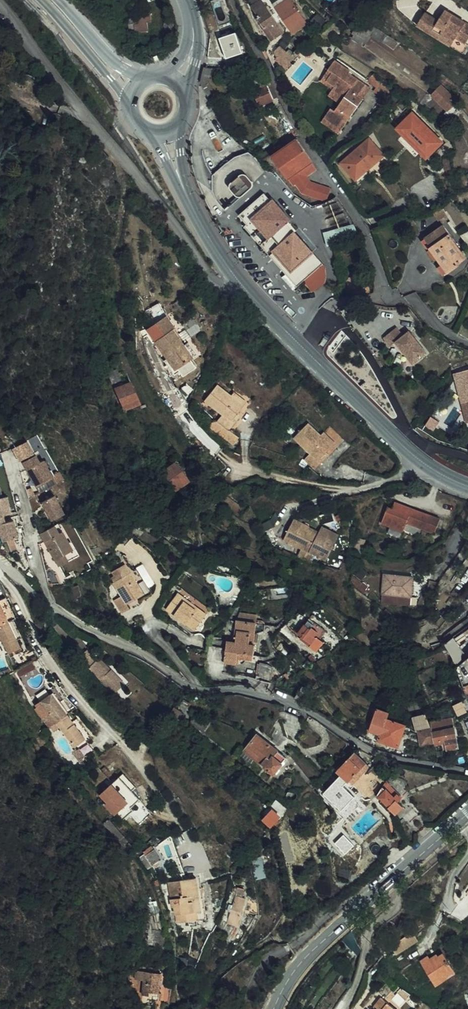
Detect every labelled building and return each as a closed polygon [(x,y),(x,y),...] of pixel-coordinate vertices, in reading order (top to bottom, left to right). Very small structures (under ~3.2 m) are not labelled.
[(241,1),(248,13),(259,5),(256,0),(243,0),(241,1)] [(295,22),(298,19),(284,0),(273,0),(267,4),(266,4),(284,29),(295,22)] [(267,33),(275,28),(259,5),(248,13),(258,29),(262,27),(267,33)] [(449,34),(459,39),(464,30),(456,24),(459,19),(437,6),(431,18),(418,10),(410,23),(433,36),(436,31),(447,38),(449,34)] [(143,7),(131,8),(133,18),(126,19),(125,17),(120,17),(121,25),(126,25),(126,27),(141,26),(140,18),(144,17),(143,7)] [(363,29),(366,23),(352,11),(347,20),(363,29)] [(456,24),(464,30),(467,24),(459,19),(456,24)] [(363,29),(347,20),(342,28),(345,30),(346,27),(356,33),(355,36),(358,37),(363,29)] [(363,29),(372,34),(375,28),(366,23),(363,29)] [(263,36),(267,33),(262,27),(258,29),(263,36)] [(355,36),(356,33),(346,27),(345,30),(343,33),(353,39),(355,36)] [(375,28),(372,34),(377,38),(380,32),(375,28)] [(218,53),(233,49),(227,29),(212,33),(218,53)] [(436,31),(433,36),(444,43),(447,38),(436,31)] [(281,38),(289,45),(294,40),(286,32),(281,38)] [(390,37),(380,32),(377,38),(387,43),(390,37)] [(447,38),(444,43),(456,50),(462,41),(459,39),(449,34),(447,38)] [(244,52),(250,49),(246,44),(241,46),(244,52)] [(266,49),(274,59),(281,52),(274,44),(266,49)] [(240,55),(242,63),(250,61),(248,53),(240,55)] [(342,66),(326,56),(320,66),(324,68),(318,77),(326,82),(324,86),(336,94),(332,99),(327,107),(323,105),(317,114),(330,123),(339,110),(343,113),(356,94),(351,92),(358,80),(340,68),(342,66)] [(320,66),(312,78),(324,86),(326,82),(318,77),(324,68),(320,66)] [(252,103),(271,93),(264,79),(251,86),(247,78),(240,82),(247,95),(248,95),(252,103)] [(437,107),(442,112),(451,104),(448,101),(451,98),(448,94),(450,92),(436,78),(425,89),(429,93),(427,94),(440,105),(437,107)] [(356,94),(363,83),(358,80),(351,92),(356,94)] [(324,86),(320,91),(332,99),(336,94),(324,86)] [(395,128),(427,160),(446,141),(413,109),(395,128)] [(314,118),(331,130),(343,113),(339,110),(330,123),(317,114),(314,118)] [(298,137),(275,152),(311,208),(329,196),(314,172),(318,169),(298,137)] [(367,156),(372,152),(360,137),(355,141),(367,156)] [(438,162),(446,162),(445,151),(437,152),(438,162)] [(240,197),(249,189),(250,188),(250,187),(250,185),(250,183),(244,177),(243,176),(242,175),(241,175),(240,175),(229,185),(227,187),(227,188),(227,189),(227,190),(228,191),(234,197),(235,198),(236,198),(237,198),(238,198),(239,197),(240,197)] [(272,254),(295,233),(297,231),(289,222),(291,221),(271,199),(269,200),(263,194),(240,214),(248,223),(246,225),(272,254)] [(421,245),(439,270),(460,254),(435,220),(417,233),(424,243),(421,245)] [(328,244),(358,234),(354,222),(324,232),(328,244)] [(288,273),(312,252),(295,233),(272,254),(288,273)] [(311,292),(312,292),(303,283),(323,265),(312,252),(288,273),(299,284),(297,286),(303,294),(311,292)] [(364,275),(351,277),(352,285),(366,283),(364,275)] [(352,285),(351,277),(337,279),(339,288),(352,285)] [(139,327),(165,365),(181,354),(172,340),(161,325),(165,322),(160,314),(139,327)] [(411,328),(404,334),(398,326),(384,337),(408,369),(429,352),(411,328)] [(172,340),(181,354),(185,351),(176,337),(172,340)] [(466,393),(462,394),(459,394),(464,415),(467,414),(467,365),(466,362),(455,364),(459,383),(463,382),(466,393)] [(109,384),(118,405),(132,398),(124,378),(109,384)] [(228,414),(231,411),(237,404),(221,391),(207,380),(194,395),(212,411),(207,417),(208,418),(204,419),(201,424),(225,444),(231,437),(222,428),(232,417),(228,414)] [(224,387),(221,391),(237,404),(241,400),(224,387)] [(294,457),(305,468),(317,457),(314,454),(316,451),(323,445),(311,432),(299,420),(283,435),(300,452),(294,457)] [(326,441),(315,429),(311,432),(323,445),(326,441)] [(30,459),(17,466),(31,489),(47,480),(37,464),(34,466),(30,459)] [(163,472),(177,490),(190,480),(176,462),(163,472)] [(50,486),(47,480),(31,489),(35,496),(50,486)] [(430,523),(434,512),(405,502),(404,505),(399,504),(400,500),(387,496),(385,502),(381,500),(375,517),(383,521),(384,518),(397,523),(400,517),(425,526),(430,523)] [(45,524),(58,517),(50,498),(37,504),(45,524)] [(308,527),(310,522),(297,516),(294,521),(308,527)] [(310,522),(308,527),(294,521),(286,537),(297,543),(293,552),(314,563),(318,555),(328,560),(341,534),(324,525),(322,529),(310,522)] [(0,526),(0,547),(14,542),(9,525),(1,528),(0,526)] [(420,533),(421,526),(406,525),(405,532),(420,533)] [(59,534),(54,527),(50,530),(56,537),(59,534)] [(50,530),(37,539),(58,570),(75,559),(59,534),(56,537),(50,530)] [(10,555),(21,552),(18,544),(8,548),(10,555)] [(106,592),(113,605),(121,601),(120,599),(118,596),(135,586),(122,563),(117,555),(105,562),(108,565),(104,567),(107,572),(104,573),(113,588),(106,592)] [(135,586),(118,596),(120,599),(144,585),(129,559),(122,563),(135,586)] [(374,594),(403,597),(406,569),(376,567),(374,594)] [(417,586),(427,589),(431,577),(421,574),(417,586)] [(211,609),(182,588),(178,593),(187,599),(185,602),(196,610),(198,608),(207,614),(211,609)] [(166,609),(195,631),(207,614),(198,608),(196,610),(185,602),(187,599),(178,593),(166,609)] [(13,617),(5,597),(2,598),(11,618),(13,617)] [(2,598),(0,599),(0,642),(3,650),(16,645),(13,638),(18,636),(11,618),(2,598)] [(306,611),(302,616),(309,621),(311,619),(317,624),(313,630),(316,632),(323,622),(312,614),(311,615),(306,611)] [(311,619),(309,621),(302,616),(301,615),(289,628),(311,645),(319,635),(316,632),(313,630),(317,624),(311,619)] [(258,623),(238,620),(235,637),(251,639),(252,633),(256,633),(258,623)] [(251,639),(235,637),(234,641),(228,640),(225,662),(237,664),(239,653),(255,655),(256,645),(254,645),(250,644),(251,639)] [(456,661),(466,656),(455,637),(445,642),(456,661)] [(114,694),(125,683),(112,670),(110,672),(98,660),(97,661),(86,651),(79,658),(90,668),(89,670),(114,694)] [(252,672),(264,677),(270,664),(258,659),(252,672)] [(287,690),(295,695),(302,684),(294,679),(287,690)] [(52,682),(47,686),(50,690),(52,688),(60,698),(63,696),(52,682)] [(52,688),(50,690),(33,702),(49,722),(65,710),(67,709),(60,698),(52,688)] [(362,726),(371,729),(376,713),(378,714),(381,706),(369,703),(362,726)] [(182,710),(177,707),(172,714),(177,718),(182,710)] [(286,721),(287,708),(279,708),(279,721),(286,721)] [(67,747),(78,739),(79,742),(85,737),(70,717),(65,710),(49,722),(67,747)] [(425,714),(427,725),(448,722),(447,711),(425,714)] [(91,733),(76,713),(70,717),(85,737),(91,733)] [(391,741),(397,721),(378,714),(376,713),(371,729),(373,730),(371,735),(391,741)] [(429,736),(427,725),(426,722),(413,725),(416,738),(429,736)] [(427,725),(429,736),(429,738),(439,737),(441,744),(452,742),(449,722),(448,722),(427,725)] [(263,739),(253,733),(245,744),(254,751),(251,756),(261,764),(259,766),(263,769),(264,767),(267,769),(280,753),(263,739)] [(92,748),(85,737),(79,742),(73,746),(80,757),(92,748)] [(366,762),(355,752),(338,770),(342,774),(348,779),(349,780),(366,762)] [(390,785),(401,797),(408,791),(406,788),(407,787),(408,785),(409,784),(409,782),(408,780),(407,779),(406,778),(406,777),(404,777),(402,776),(401,776),(399,776),(397,777),(396,778),(391,773),(387,780),(391,784),(390,785)] [(135,786),(124,774),(100,794),(108,803),(105,805),(115,816),(118,812),(124,819),(131,814),(140,824),(153,813),(132,789),(135,786)] [(348,779),(342,774),(324,793),(342,810),(355,796),(343,785),(348,779)] [(394,815),(402,806),(397,801),(401,797),(390,785),(391,784),(387,780),(386,782),(375,795),(377,797),(394,815)] [(401,817),(411,807),(409,804),(402,806),(394,815),(398,820),(401,817)] [(264,817),(269,822),(273,816),(271,814),(272,813),(265,808),(258,815),(262,818),(264,817)] [(355,845),(344,835),(336,843),(346,853),(355,845)] [(139,856),(147,868),(153,864),(151,863),(161,857),(155,848),(146,854),(145,852),(139,856)] [(263,857),(252,859),(255,879),(266,877),(263,857)] [(196,910),(197,919),(205,917),(199,876),(195,877),(199,910),(196,910)] [(199,910),(195,877),(166,881),(170,906),(173,906),(175,922),(197,919),(196,910),(199,910)] [(226,922),(233,896),(244,898),(246,890),(239,888),(238,890),(236,889),(235,892),(231,891),(230,895),(229,902),(227,908),(225,914),(222,920),(226,922)] [(240,926),(247,899),(244,898),(233,896),(226,922),(240,926)] [(353,931),(344,939),(358,954),(363,949),(359,944),(353,931)] [(392,946),(398,954),(419,939),(413,931),(392,946)] [(443,977),(453,969),(442,953),(431,961),(427,955),(421,960),(435,980),(442,976),(443,977)] [(443,977),(442,976),(435,980),(438,984),(456,971),(454,968),(453,969),(443,977)] [(146,995),(144,1001),(152,1003),(154,996),(151,995),(156,976),(133,969),(130,978),(137,980),(133,995),(140,997),(141,994),(146,995)] [(388,999),(393,991),(387,986),(381,994),(388,999)] [(381,994),(374,1005),(375,1006),(373,1008),(399,1008),(400,1008),(388,999),(381,994)]
